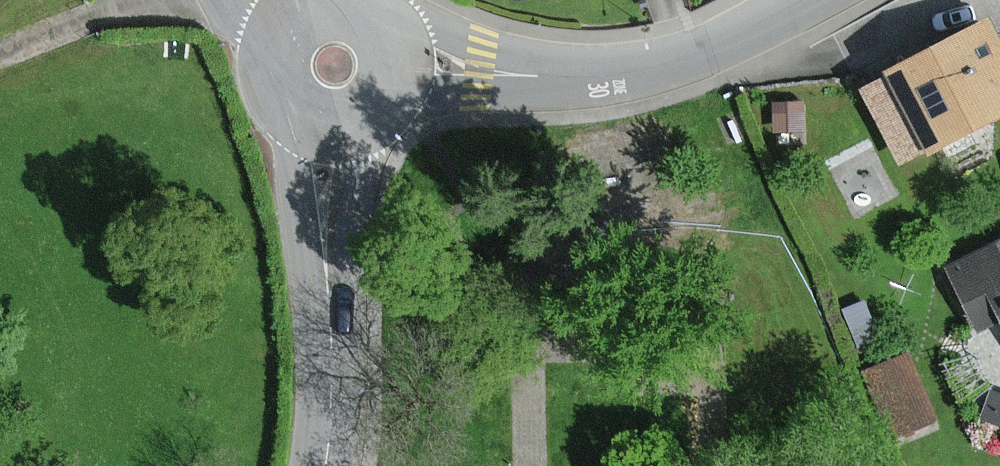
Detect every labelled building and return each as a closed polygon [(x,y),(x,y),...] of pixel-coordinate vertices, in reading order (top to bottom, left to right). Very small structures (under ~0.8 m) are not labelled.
[(887,75),(931,153),(999,115),(999,44),(986,19),(887,75)] [(802,104),(774,104),(774,130),(803,130),(802,104)] [(942,272),(982,349),(999,340),(999,242),(942,272)] [(929,424),(904,358),(862,375),(888,441),(929,424)] [(992,394),(984,418),(999,424),(999,397),(992,394)]
